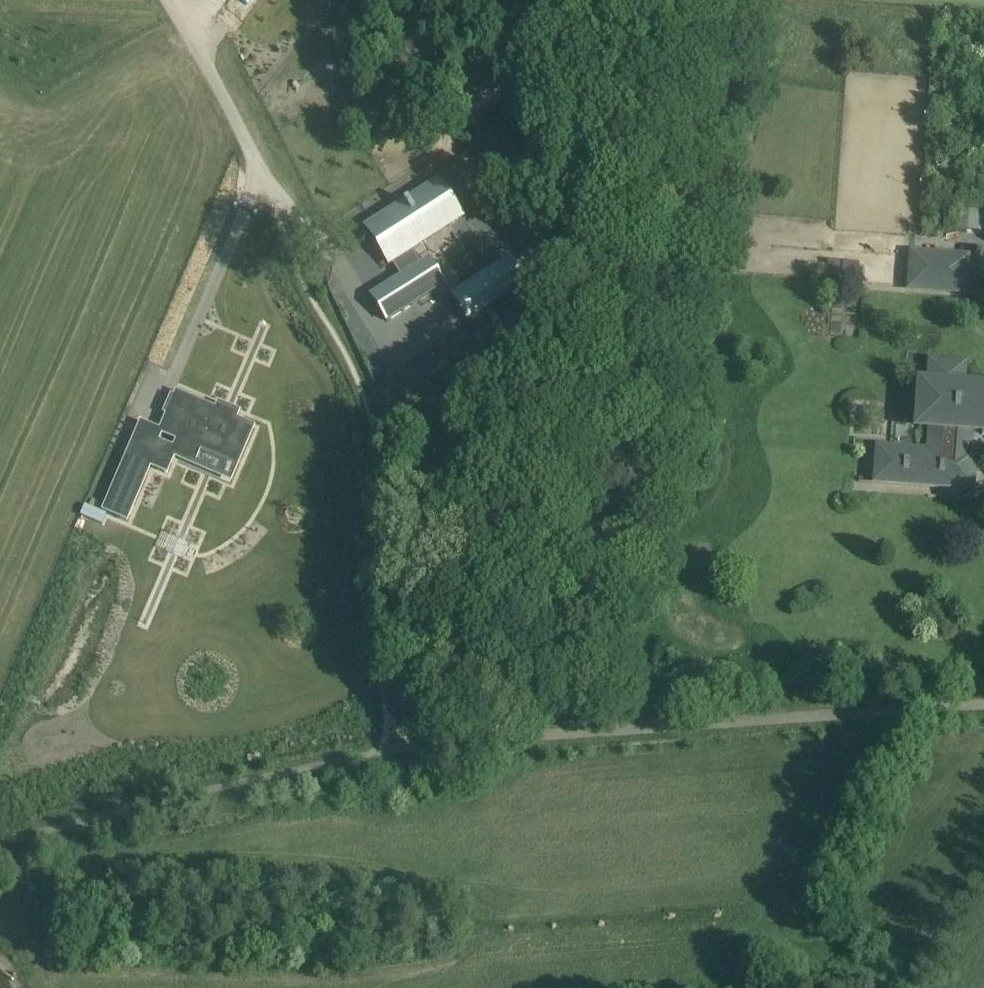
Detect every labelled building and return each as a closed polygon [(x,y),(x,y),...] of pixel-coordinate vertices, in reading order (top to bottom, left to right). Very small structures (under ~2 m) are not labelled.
[(399,280),(371,297),(387,321),(437,289),(421,265),(419,266),(410,251),(450,226),(447,223),(460,214),(441,185),(431,192),(428,193),(426,189),(404,203),(411,215),(396,225),(391,217),(372,229),(385,251),(384,252),(381,254),(388,265),(389,265),(397,260),(404,272),(406,275),(399,280)] [(914,257),(912,287),(963,290),(965,260),(914,257)] [(507,261),(468,286),(483,310),(526,283),(510,259),(507,261)] [(903,482),(946,485),(945,488),(963,489),(964,486),(970,486),(970,481),(974,482),(975,464),(972,464),(972,459),(965,458),(967,431),(982,432),(982,435),(983,435),(983,392),(960,391),(961,368),(933,366),(932,389),(923,388),(920,427),(934,428),(933,433),(930,433),(929,451),(932,451),(932,456),(905,454),(903,482)] [(160,431),(160,432),(181,441),(174,458),(175,458),(176,455),(193,462),(196,454),(197,454),(199,449),(209,453),(237,464),(245,447),(245,446),(252,429),(235,422),(234,422),(237,414),(218,406),(217,410),(176,393),(160,431)] [(127,418),(118,439),(128,444),(137,422),(127,418)] [(104,510),(126,519),(150,464),(128,455),(104,510)]
